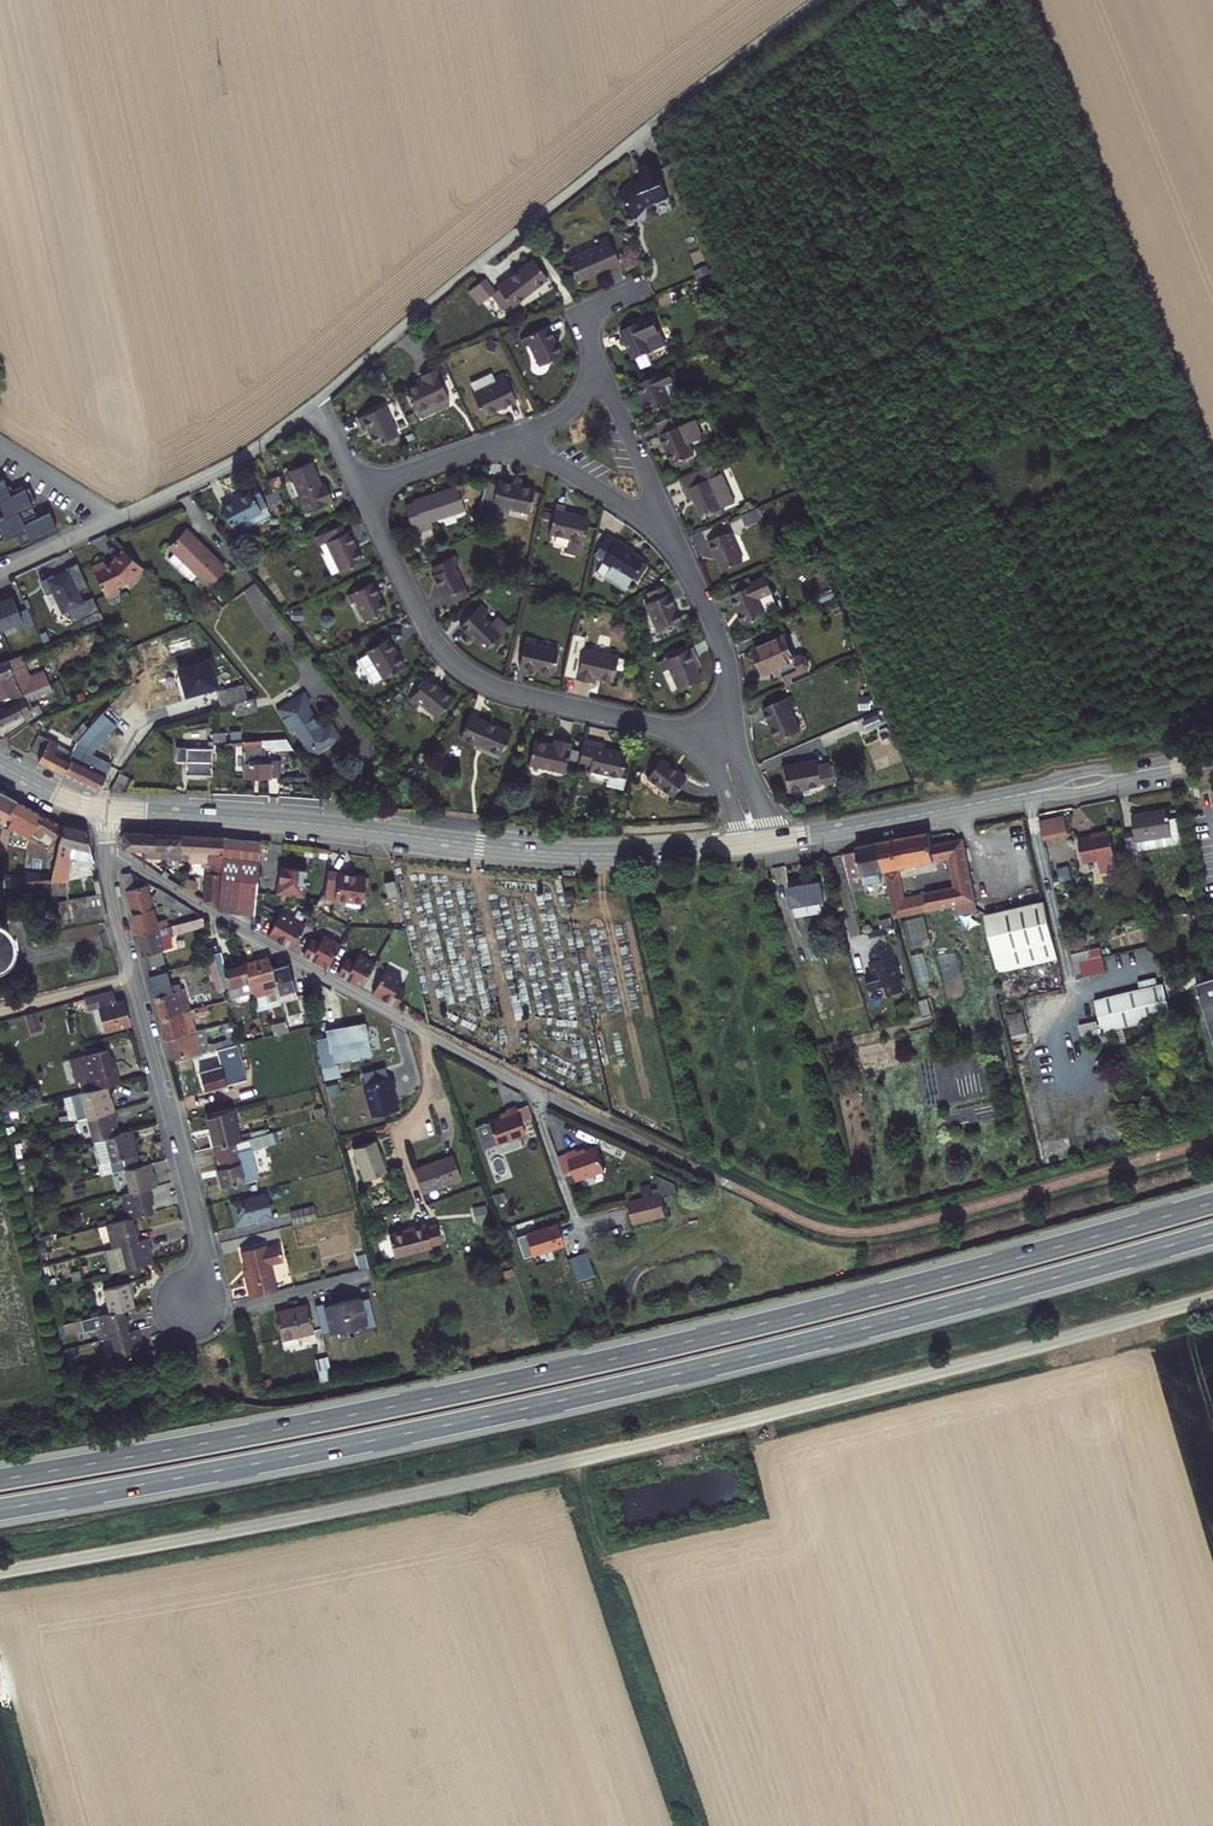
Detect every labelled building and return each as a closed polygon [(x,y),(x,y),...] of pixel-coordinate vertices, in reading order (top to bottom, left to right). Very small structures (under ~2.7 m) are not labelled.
[(655,158),(639,165),(643,176),(640,177),(641,178),(632,182),(629,185),(627,183),(618,193),(629,203),(625,208),(635,217),(645,207),(643,206),(646,203),(655,200),(655,202),(668,197),(661,178),(663,177),(655,158)] [(580,277),(620,260),(608,234),(596,239),(599,245),(571,257),(580,277)] [(510,300),(514,305),(547,278),(530,257),(496,283),(498,286),(490,293),(502,307),(510,300)] [(632,357),(667,342),(655,314),(620,328),(632,357)] [(539,365),(562,355),(548,325),(523,337),(527,346),(530,344),(539,365)] [(649,409),(670,400),(665,388),(677,383),(670,366),(637,380),(649,409)] [(446,397),(447,396),(434,368),(420,375),(423,381),(407,389),(416,410),(417,409),(420,416),(422,417),(448,405),(449,403),(446,397)] [(485,416),(520,401),(505,368),(494,373),(498,381),(495,382),(491,373),(472,382),(476,391),(474,392),(485,416)] [(378,443),(398,433),(384,403),(360,415),(363,421),(367,419),(378,443)] [(674,463),(694,455),(689,442),(703,436),(696,419),(677,427),(673,415),(657,422),(674,463)] [(307,510),(328,500),(310,461),(289,471),(307,510)] [(705,514),(736,501),(724,471),(717,474),(712,463),(680,476),(689,497),(697,494),(705,514)] [(275,484),(286,479),(279,464),(268,469),(275,484)] [(3,525),(0,526),(0,544),(2,548),(24,538),(29,550),(66,535),(59,518),(33,529),(32,526),(28,517),(42,511),(35,495),(20,501),(13,485),(7,487),(2,476),(0,477),(0,519),(3,525)] [(506,504),(531,510),(536,487),(490,476),(482,507),(504,512),(506,504)] [(263,512),(271,508),(256,479),(222,496),(234,521),(240,518),(238,514),(258,503),(263,512)] [(430,520),(464,509),(462,502),(467,500),(464,489),(457,491),(456,487),(415,500),(416,504),(405,507),(413,532),(432,526),(430,520)] [(583,557),(593,514),(570,508),(572,503),(559,500),(557,506),(547,504),(542,524),(553,527),(553,529),(571,533),(566,554),(583,557)] [(242,523),(263,512),(258,503),(238,514),(240,518),(242,523)] [(742,515),(746,526),(763,519),(758,508),(742,515)] [(335,572),(364,559),(350,530),(347,531),(342,521),(316,533),(335,572)] [(198,580),(219,565),(190,525),(169,540),(198,580)] [(724,573),(746,563),(731,531),(708,541),(703,530),(689,537),(699,558),(718,559),(724,573)] [(627,591),(648,556),(615,537),(612,540),(606,536),(594,555),(602,560),(595,572),(627,591)] [(139,566),(142,563),(126,550),(124,553),(139,566)] [(118,584),(116,579),(127,574),(130,577),(139,566),(124,553),(117,561),(108,566),(106,562),(93,568),(105,590),(118,584)] [(450,605),(469,594),(453,565),(459,562),(455,554),(433,566),(436,571),(432,573),(450,605)] [(91,589),(79,565),(67,571),(69,574),(56,581),(54,578),(42,584),(48,596),(54,593),(59,603),(61,602),(67,613),(69,612),(75,623),(101,609),(95,598),(87,603),(82,593),(91,589)] [(742,622),(777,607),(765,579),(730,594),(742,622)] [(365,620),(386,610),(373,583),(348,595),(352,602),(355,600),(365,620)] [(658,627),(681,617),(668,589),(645,600),(658,627)] [(0,606),(0,621),(5,632),(26,622),(22,614),(14,597),(4,601),(5,603),(0,606)] [(488,648),(506,627),(479,604),(461,625),(488,648)] [(30,610),(22,614),(26,622),(27,625),(35,621),(30,610)] [(35,621),(27,625),(29,630),(38,626),(35,621)] [(807,656),(801,654),(796,656),(786,631),(752,645),(764,672),(771,669),(773,674),(784,670),(788,679),(810,670),(811,663),(807,656)] [(519,663),(552,671),(558,649),(538,644),(540,637),(527,634),(519,663)] [(395,668),(404,663),(388,638),(368,651),(386,679),(398,672),(395,668)] [(597,676),(614,679),(619,655),(583,648),(577,678),(596,682),(597,676)] [(702,680),(690,650),(657,663),(669,693),(702,680)] [(36,680),(41,691),(53,686),(57,684),(53,673),(36,680)] [(438,715),(452,697),(426,676),(409,698),(415,703),(418,699),(438,715)] [(234,702),(244,700),(241,685),(214,692),(218,707),(234,702)] [(40,717),(37,711),(32,713),(28,703),(56,692),(53,686),(41,691),(26,698),(27,701),(0,713),(0,727),(26,716),(29,724),(40,717)] [(335,723),(327,730),(308,707),(311,704),(303,695),(291,704),(308,731),(322,756),(345,736),(335,723)] [(237,715),(258,710),(254,697),(244,700),(234,702),(237,715)] [(777,737),(798,728),(792,712),(795,711),(790,698),(765,708),(777,737)] [(322,756),(308,731),(291,704),(279,715),(296,736),(301,733),(321,757),(322,756)] [(105,791),(118,766),(95,754),(98,749),(101,751),(121,722),(107,709),(87,731),(75,756),(78,757),(76,763),(70,774),(104,790),(105,791)] [(461,737),(502,755),(512,733),(471,714),(461,737)] [(862,720),(865,730),(883,724),(879,714),(862,720)] [(526,764),(562,774),(571,740),(556,736),(554,743),(533,737),(526,764)] [(76,763),(61,756),(65,747),(45,737),(37,754),(47,759),(45,762),(70,774),(76,763)] [(628,776),(621,775),(627,753),(604,748),(605,743),(585,738),(579,764),(591,766),(590,768),(611,773),(609,782),(625,786),(628,776)] [(185,771),(210,770),(210,745),(176,745),(177,759),(185,759),(185,771)] [(673,792),(686,775),(659,756),(646,774),(673,792)] [(243,772),(270,772),(270,758),(243,758),(243,772)] [(820,780),(832,778),(830,764),(818,766),(818,760),(784,765),(788,789),(821,784),(820,780)] [(113,791),(125,791),(133,773),(124,769),(120,774),(113,791)] [(13,817),(21,800),(0,789),(0,816),(11,821),(13,817)] [(13,817),(36,828),(45,812),(41,810),(21,800),(13,817)] [(1141,841),(1174,830),(1169,813),(1166,804),(1132,815),(1136,828),(1128,831),(1135,851),(1143,848),(1141,841)] [(1050,837),(1087,828),(1082,809),(1045,819),(1050,837)] [(1141,841),(1143,848),(1183,835),(1175,810),(1169,813),(1174,830),(1141,841)] [(58,849),(65,821),(45,812),(36,828),(41,831),(44,826),(57,832),(54,843),(56,844),(55,848),(58,849)] [(63,880),(69,855),(72,845),(90,851),(86,830),(65,821),(58,849),(51,878),(63,880)] [(4,854),(12,856),(19,827),(12,826),(11,831),(9,831),(4,854)] [(164,848),(155,847),(156,832),(121,830),(120,847),(158,872),(163,866),(163,856),(164,848)] [(903,864),(950,855),(947,839),(934,842),(931,830),(897,838),(903,864)] [(1079,834),(1083,862),(1115,858),(1111,830),(1079,834)] [(170,849),(186,851),(187,835),(156,832),(155,847),(164,848),(163,856),(169,856),(170,849)] [(252,889),(257,841),(187,835),(186,851),(206,853),(202,896),(219,906),(253,909),(255,889),(252,889)] [(954,874),(972,870),(964,835),(947,839),(950,855),(954,874)] [(901,864),(903,864),(897,838),(880,841),(887,868),(901,864)] [(866,873),(887,868),(880,841),(858,846),(859,850),(850,853),(857,881),(867,878),(866,873)] [(92,864),(90,851),(72,845),(69,855),(92,864)] [(283,864),(279,892),(307,896),(308,885),(298,883),(300,867),(283,864)] [(899,914),(959,900),(955,882),(925,888),(926,894),(909,898),(901,864),(887,868),(899,914)] [(176,877),(173,875),(174,872),(163,866),(158,872),(174,881),(176,877)] [(380,885),(395,882),(393,867),(377,871),(380,885)] [(866,873),(867,878),(888,873),(887,868),(866,873)] [(955,882),(974,878),(972,870),(954,874),(955,882)] [(328,871),(326,898),(365,902),(367,874),(328,871)] [(130,872),(119,874),(122,885),(133,883),(130,872)] [(15,891),(23,888),(25,877),(19,876),(15,891)] [(961,911),(980,906),(974,878),(955,882),(959,900),(961,911)] [(791,914),(826,909),(821,882),(786,887),(791,914)] [(164,918),(157,920),(153,904),(147,906),(146,902),(152,900),(149,891),(143,893),(142,886),(129,890),(140,931),(166,924),(164,918)] [(184,911),(187,905),(158,888),(153,896),(172,907),(173,905),(184,911)] [(64,919),(105,913),(99,892),(56,897),(64,919)] [(997,973),(1057,959),(1044,901),(984,915),(997,973)] [(277,908),(265,932),(290,946),(302,922),(277,908)] [(204,962),(213,959),(201,916),(169,924),(171,933),(195,927),(204,962)] [(925,917),(906,920),(910,946),(929,943),(925,917)] [(10,947),(14,936),(11,925),(1,918),(0,918),(0,954),(10,947)] [(152,975),(170,970),(161,936),(169,934),(166,924),(140,931),(152,975)] [(311,936),(301,954),(326,968),(341,944),(324,934),(320,942),(311,936)] [(1072,963),(1080,962),(1081,975),(1104,972),(1101,948),(1071,951),(1072,963)] [(344,956),(335,972),(359,986),(372,962),(356,953),(352,961),(344,956)] [(903,992),(893,955),(872,960),(875,973),(866,976),(870,991),(886,987),(888,996),(903,992)] [(276,981),(273,968),(269,956),(257,959),(266,993),(270,992),(267,983),(276,981)] [(260,995),(266,993),(257,959),(242,963),(248,983),(249,988),(257,986),(260,995)] [(233,987),(248,983),(242,963),(221,969),(229,998),(235,997),(233,987)] [(285,992),(295,990),(288,965),(287,964),(273,968),(276,981),(289,1030),(316,1023),(312,1008),(294,1013),(291,1003),(288,1004),(286,998),(285,992)] [(383,968),(369,992),(393,1006),(402,990),(395,986),(399,978),(383,968)] [(155,988),(173,983),(170,970),(152,975),(155,988)] [(1197,984),(1212,1032),(1212,979),(1197,984)] [(1102,1031),(1172,1012),(1164,982),(1094,1002),(1102,1031)] [(107,1029),(131,1024),(126,999),(116,1001),(114,989),(88,996),(90,1007),(101,1005),(107,1029)] [(286,998),(296,995),(295,990),(285,992),(286,998)] [(162,1017),(190,1010),(185,991),(157,998),(162,1017)] [(32,1032),(42,1029),(37,1010),(26,1014),(32,1032)] [(190,1032),(195,1031),(190,1010),(162,1017),(168,1038),(169,1038),(190,1032)] [(1012,1034),(1026,1032),(1023,1012),(1009,1015),(1012,1034)] [(334,1059),(370,1049),(362,1020),(325,1030),(326,1036),(314,1039),(324,1079),(338,1075),(334,1059)] [(174,1056),(201,1049),(198,1038),(192,1039),(190,1032),(169,1038),(174,1056)] [(108,1088),(121,1084),(115,1061),(110,1063),(106,1050),(83,1056),(90,1080),(96,1078),(99,1090),(108,1088)] [(204,1093),(226,1086),(216,1050),(208,1052),(213,1069),(199,1073),(204,1093)] [(968,1096),(983,1096),(984,1055),(971,1055),(971,1066),(977,1066),(977,1087),(968,1086),(968,1096)] [(386,1064),(358,1073),(371,1116),(397,1109),(386,1064)] [(115,1099),(111,1100),(108,1088),(99,1090),(83,1094),(89,1117),(118,1110),(115,1099)] [(485,1147),(524,1133),(520,1122),(531,1118),(526,1106),(517,1109),(516,1105),(505,1109),(506,1114),(476,1125),(485,1147)] [(107,1137),(120,1134),(117,1121),(120,1120),(118,1110),(89,1117),(95,1140),(107,1137)] [(231,1142),(235,1141),(227,1111),(205,1117),(212,1146),(231,1142)] [(127,1170),(140,1167),(134,1143),(138,1142),(134,1130),(120,1134),(107,1137),(117,1172),(127,1170)] [(364,1177),(384,1171),(375,1139),(354,1145),(364,1177)] [(216,1178),(239,1172),(231,1142),(212,1146),(218,1167),(213,1168),(216,1178)] [(575,1178),(604,1168),(597,1145),(561,1156),(566,1171),(572,1169),(575,1178)] [(419,1190),(459,1177),(452,1154),(412,1167),(419,1190)] [(151,1189),(160,1187),(157,1176),(152,1177),(149,1165),(140,1167),(127,1170),(133,1193),(151,1189)] [(218,1188),(241,1182),(239,1172),(216,1178),(218,1188)] [(136,1218),(154,1213),(151,1202),(154,1200),(151,1189),(133,1193),(124,1195),(130,1219),(136,1218)] [(234,1225),(272,1216),(266,1192),(228,1202),(234,1225)] [(632,1224),(665,1216),(661,1196),(627,1204),(632,1224)] [(292,1225),(317,1219),(313,1205),(289,1211),(292,1225)] [(125,1246),(146,1241),(143,1229),(139,1230),(136,1218),(130,1219),(112,1224),(118,1248),(125,1246)] [(535,1254),(566,1244),(559,1221),(528,1231),(535,1254)] [(434,1247),(441,1246),(434,1224),(426,1226),(425,1224),(389,1234),(396,1260),(434,1250),(434,1247)] [(152,1253),(156,1252),(153,1239),(146,1241),(125,1246),(131,1268),(155,1262),(152,1253)] [(247,1278),(252,1296),(277,1289),(270,1264),(283,1261),(279,1245),(263,1249),(262,1245),(237,1251),(245,1279),(247,1278)] [(577,1281),(596,1275),(588,1252),(570,1258),(577,1281)] [(133,1295),(137,1294),(134,1282),(106,1289),(112,1313),(123,1310),(136,1307),(133,1295)] [(349,1327),(366,1323),(359,1297),(342,1301),(349,1327)] [(342,1301),(317,1307),(323,1333),(349,1327),(342,1301)] [(282,1339),(315,1331),(308,1304),(275,1312),(282,1339)] [(113,1337),(132,1332),(130,1322),(126,1323),(123,1310),(112,1313),(100,1316),(106,1338),(113,1337)] [(140,1344),(143,1343),(140,1330),(132,1332),(113,1337),(119,1361),(143,1354),(140,1344)]
